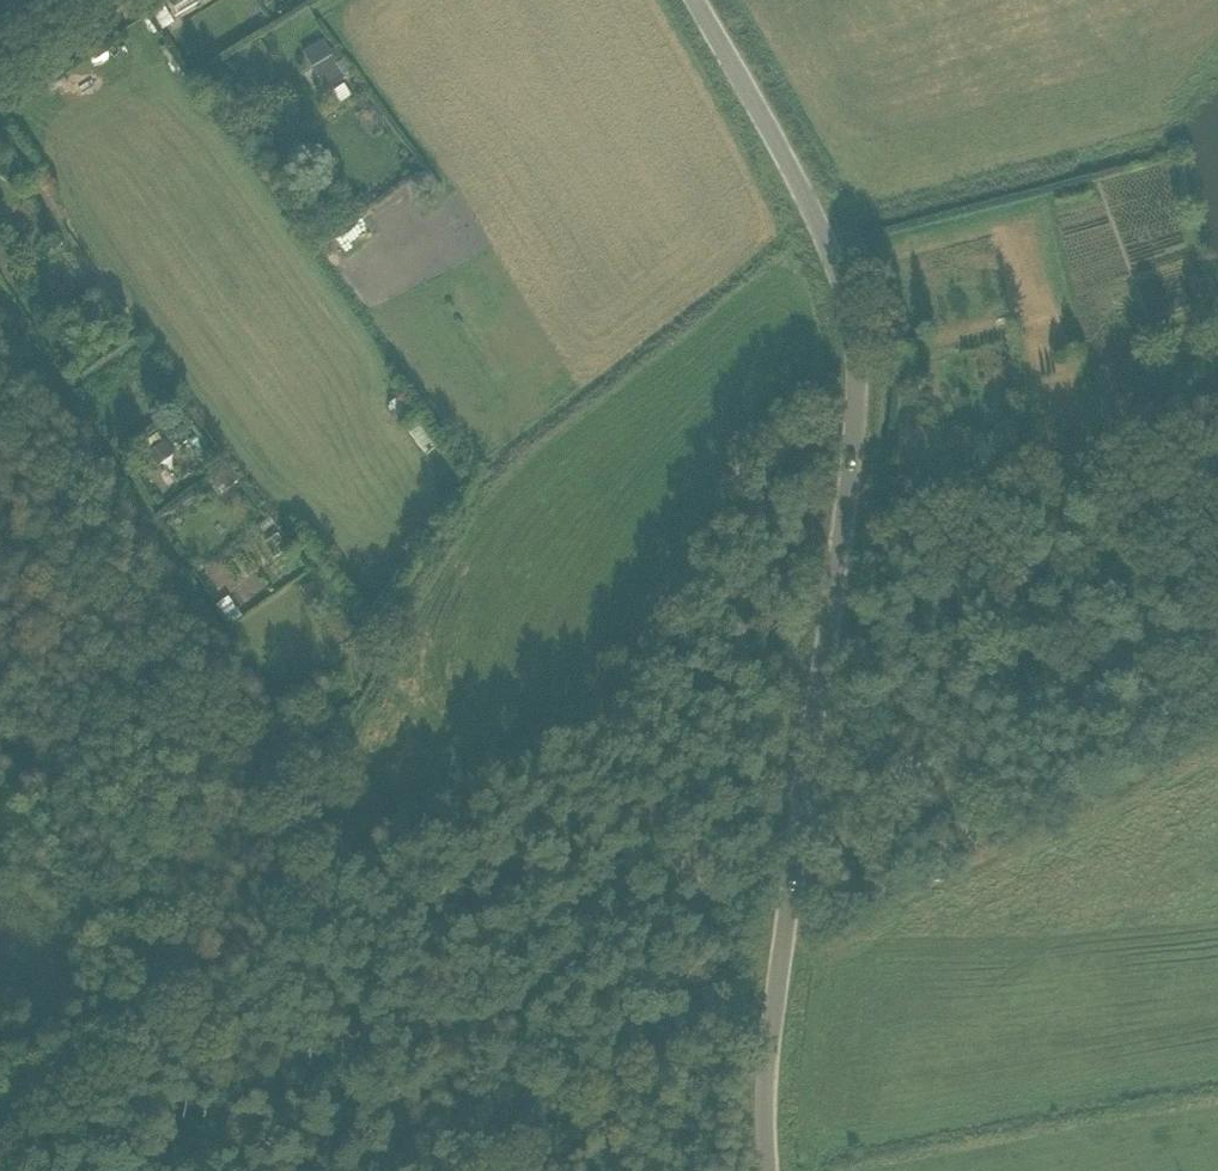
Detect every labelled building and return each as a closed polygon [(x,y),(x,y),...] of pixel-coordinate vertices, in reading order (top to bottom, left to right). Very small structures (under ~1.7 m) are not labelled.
[(313,70),(325,89),(344,77),(332,58),(313,70)] [(75,315),(81,322),(91,313),(86,306),(75,315)] [(1197,394),(1200,405),(1217,401),(1217,389),(1197,394)] [(402,396),(390,405),(404,425),(415,416),(402,396)] [(152,409),(157,417),(171,407),(166,399),(152,409)] [(165,442),(148,455),(158,468),(175,455),(165,442)] [(220,495),(237,484),(227,469),(209,480),(220,495)] [(287,551),(276,535),(262,545),(273,561),(287,551)] [(228,598),(216,606),(229,626),(241,618),(228,598)] [(314,744),(304,751),(311,763),(321,756),(314,744)]
